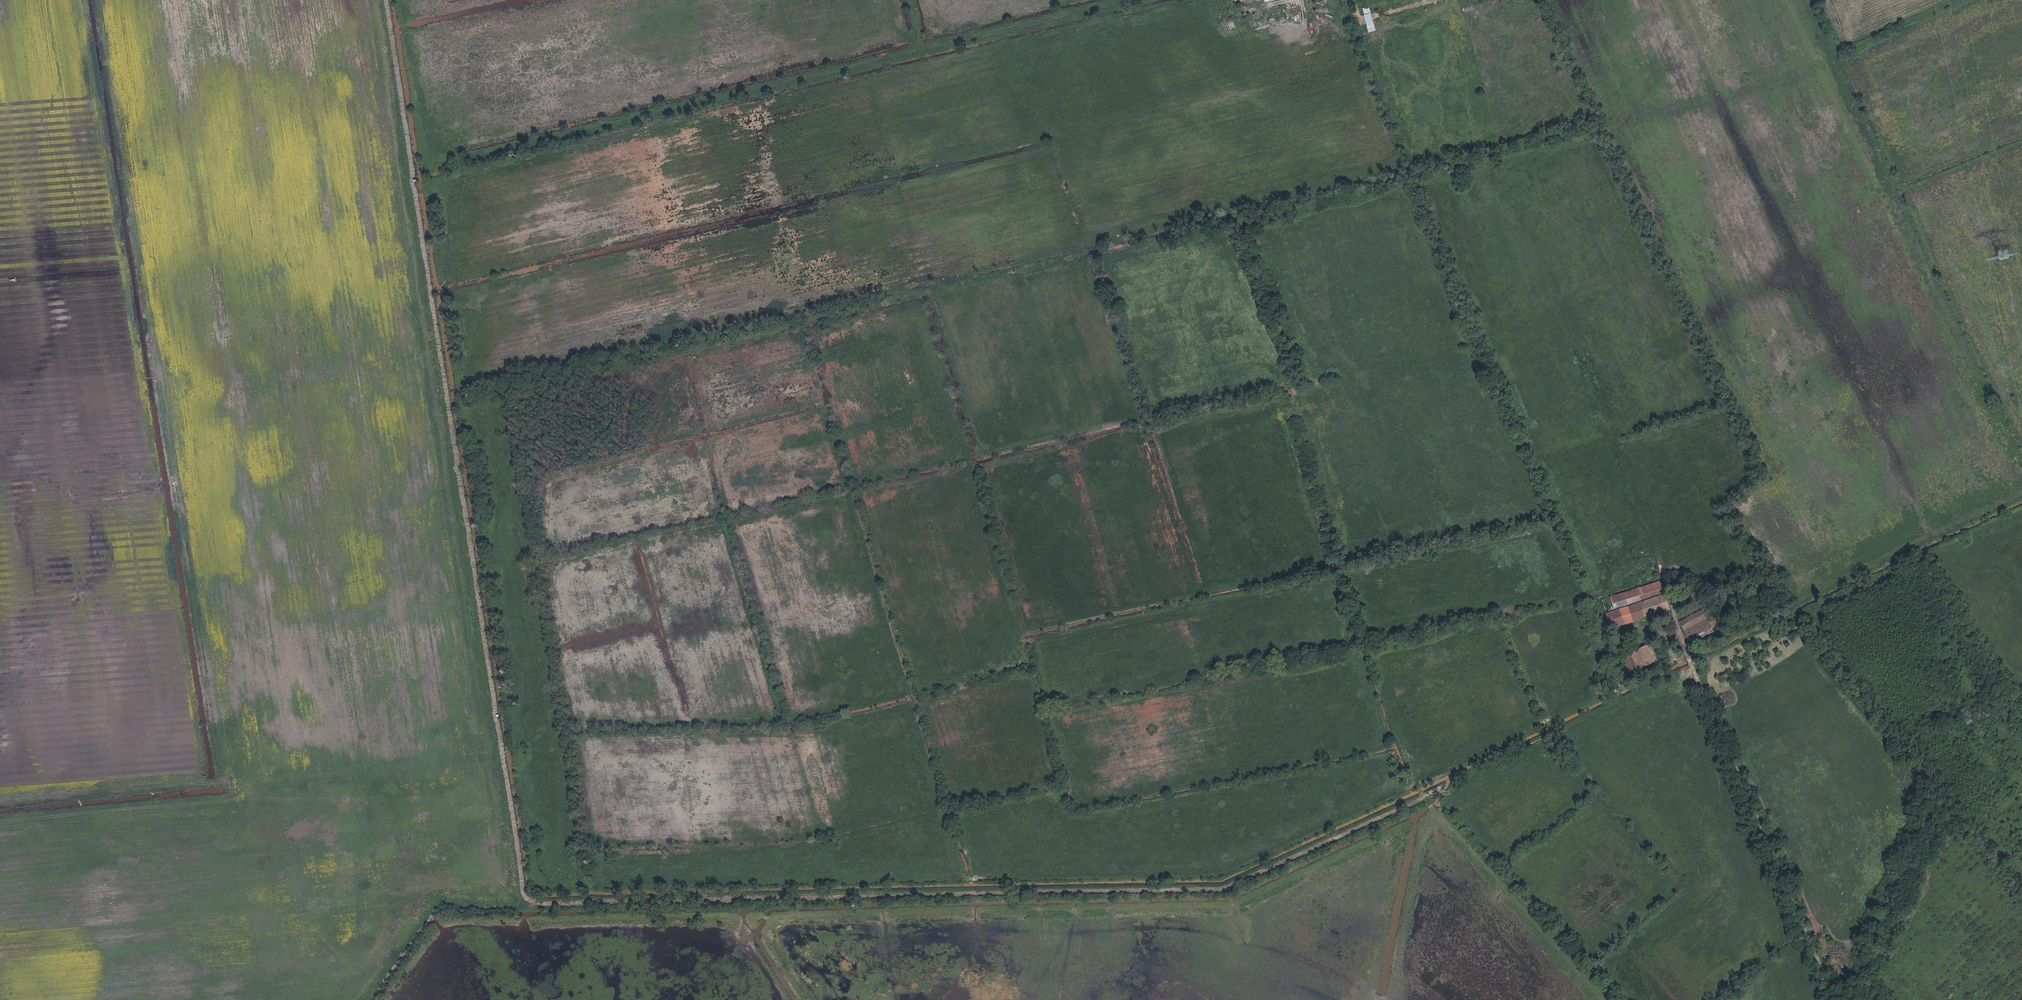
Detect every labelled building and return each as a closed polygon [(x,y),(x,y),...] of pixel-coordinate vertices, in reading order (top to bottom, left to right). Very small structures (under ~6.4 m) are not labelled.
[(1362,7),(1369,32),(1376,30),(1369,5),(1362,7)] [(433,162),(426,164),(428,171),(434,170),(433,162)] [(1649,617),(1671,609),(1662,582),(1640,588),(1649,617)] [(1612,629),(1649,617),(1640,588),(1603,599),(1612,629)] [(1697,628),(1692,618),(1682,623),(1693,643),(1716,632),(1715,627),(1719,625),(1711,609),(1703,612),(1708,623),(1697,628)] [(1703,612),(1692,618),(1697,628),(1708,623),(1703,612)] [(1631,674),(1658,661),(1650,646),(1624,660),(1631,674)]
